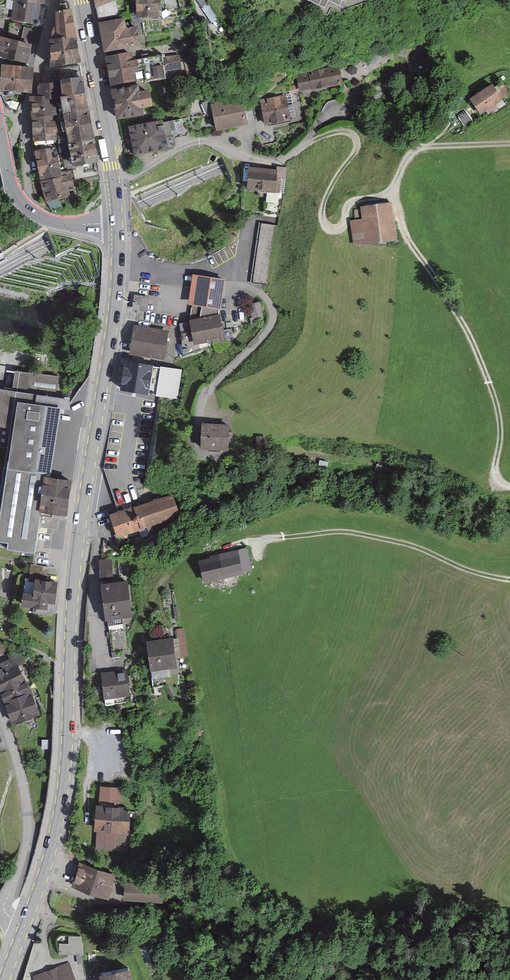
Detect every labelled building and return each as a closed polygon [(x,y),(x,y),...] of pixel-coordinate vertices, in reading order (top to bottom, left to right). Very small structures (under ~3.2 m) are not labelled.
[(9,0),(6,0),(4,19),(46,26),(49,6),(9,0)] [(99,17),(119,14),(115,0),(96,0),(99,17)] [(136,9),(144,8),(144,14),(135,15),(135,22),(161,16),(160,0),(135,0),(136,9)] [(206,0),(197,0),(213,22),(218,18),(206,0)] [(319,7),(328,17),(331,8),(342,13),(364,4),(374,0),(304,0),(319,7)] [(72,16),(53,19),(56,35),(47,36),(49,47),(76,42),(72,16)] [(124,16),(100,20),(105,50),(141,44),(138,24),(129,26),(128,20),(125,21),(124,16)] [(0,37),(0,60),(34,67),(38,45),(0,37)] [(76,42),(49,47),(54,76),(83,71),(78,42),(76,42)] [(133,49),(107,55),(114,84),(140,78),(135,58),(133,49)] [(162,53),(135,58),(140,78),(146,77),(146,81),(167,77),(166,71),(180,69),(178,58),(164,61),(162,53)] [(28,96),(32,70),(4,66),(0,91),(28,96)] [(348,83),(344,68),(299,78),(303,94),(348,83)] [(139,82),(112,88),(118,118),(144,112),(142,105),(153,103),(150,87),(140,89),(139,82)] [(84,84),(59,89),(66,124),(91,119),(84,84)] [(500,84),(474,104),(486,120),(509,101),(509,98),(500,84)] [(58,86),(41,88),(43,102),(59,100),(58,86)] [(286,96),(261,101),(265,124),(290,119),(286,96)] [(43,102),(32,103),(34,121),(61,118),(59,100),(43,102)] [(234,101),(212,106),(216,128),(254,120),(251,107),(243,109),(242,106),(235,107),(234,101)] [(162,118),(129,124),(136,154),(168,148),(173,146),(176,142),(175,137),(189,135),(186,117),(163,120),(162,118)] [(60,121),(34,123),(36,147),(62,145),(60,121)] [(91,121),(66,126),(71,151),(96,147),(91,121)] [(71,151),(69,151),(73,174),(100,170),(96,147),(71,151)] [(51,149),(35,152),(42,181),(64,176),(64,172),(61,173),(57,157),(53,158),(51,149)] [(283,172),(254,168),(251,191),(268,193),(265,217),(276,219),(283,172)] [(64,176),(42,181),(46,201),(68,196),(66,187),(72,185),(69,171),(64,172),(64,176)] [(391,202),(362,205),(364,218),(351,220),(355,245),(396,240),(391,202)] [(277,225),(260,222),(251,281),(268,284),(277,225)] [(230,281),(199,276),(194,307),(196,311),(194,319),(181,323),(186,350),(198,348),(199,353),(230,348),(224,316),(230,281)] [(150,296),(135,294),(133,309),(147,311),(150,296)] [(172,332),(137,325),(132,353),(167,360),(172,332)] [(183,369),(128,359),(123,390),(178,400),(183,369)] [(59,377),(15,370),(12,389),(37,393),(56,396),(59,377)] [(37,393),(12,389),(0,387),(0,447),(7,448),(0,494),(0,547),(35,552),(39,526),(47,527),(49,516),(40,514),(43,497),(29,494),(32,470),(46,472),(47,465),(36,464),(45,405),(36,404),(37,393)] [(61,405),(48,403),(38,467),(51,469),(61,405)] [(243,424),(210,421),(208,447),(240,451),(243,424)] [(46,477),(46,472),(32,470),(29,494),(43,497),(40,514),(49,516),(64,518),(70,480),(46,477)] [(172,492),(109,515),(118,539),(180,516),(172,492)] [(247,546),(204,558),(211,584),(254,572),(247,546)] [(112,556),(100,558),(103,578),(114,577),(112,556)] [(45,567),(31,565),(29,579),(44,581),(45,567)] [(44,581),(29,579),(26,578),(22,604),(38,606),(38,611),(47,612),(47,607),(54,607),(57,582),(44,581)] [(132,580),(101,584),(106,623),(112,622),(116,654),(128,653),(124,619),(136,617),(132,580)] [(176,639),(149,642),(154,684),(182,681),(176,639)] [(9,654),(10,657),(23,685),(27,683),(17,663),(24,659),(19,649),(9,654)] [(27,683),(23,685),(10,657),(0,662),(0,689),(2,693),(6,701),(31,693),(27,683)] [(128,669),(103,673),(109,708),(133,704),(128,669)] [(38,713),(31,693),(6,701),(13,722),(38,713)] [(123,786),(101,786),(99,849),(130,850),(131,808),(122,807),(123,786)] [(118,873),(79,860),(71,884),(110,897),(118,873)] [(144,881),(123,882),(123,900),(145,900),(144,881)] [(83,955),(84,935),(70,935),(69,943),(60,943),(60,954),(83,955)] [(69,961),(36,975),(38,979),(77,979),(69,961)] [(128,967),(102,972),(104,979),(130,979),(128,967)]
